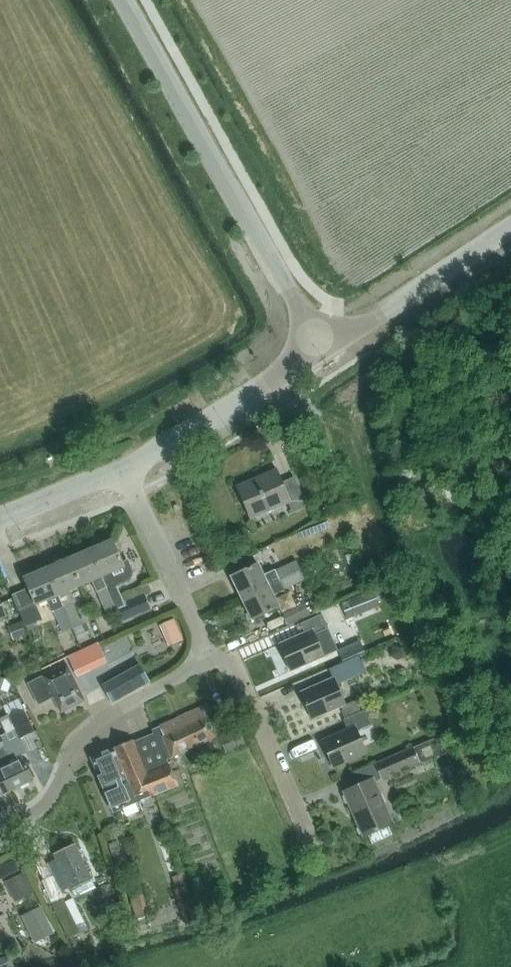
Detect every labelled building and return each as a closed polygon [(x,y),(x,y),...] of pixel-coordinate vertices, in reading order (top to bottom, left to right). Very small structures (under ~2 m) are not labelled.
[(280,482),(275,470),(238,485),(252,519),(287,505),(290,512),(306,506),(294,476),(280,482)] [(112,540),(90,550),(102,577),(114,605),(116,611),(117,610),(122,622),(152,610),(145,594),(151,592),(147,583),(120,594),(117,587),(131,581),(133,574),(128,560),(122,562),(112,540)] [(114,605),(102,577),(90,550),(68,559),(80,586),(92,581),(97,593),(107,615),(116,611),(114,605)] [(46,568),(58,596),(64,608),(70,624),(73,630),(82,626),(73,604),(68,592),(80,586),(68,559),(46,568)] [(300,571),(296,562),(276,571),(275,571),(264,576),(258,564),(231,577),(242,598),(269,585),(300,571)] [(54,612),(57,617),(49,620),(56,636),(64,633),(73,630),(70,624),(64,608),(58,596),(46,568),(24,578),(36,605),(49,600),(54,612)] [(284,591),(305,581),(300,571),(269,585),(242,598),(252,620),(279,607),(273,595),(283,590),(284,591)] [(348,620),(380,608),(373,590),(341,603),(348,620)] [(286,613),(290,624),(312,614),(308,604),(286,613)] [(280,645),(291,671),(324,657),(338,651),(322,615),(301,624),(305,633),(280,645)] [(167,622),(177,644),(184,641),(174,619),(167,622)] [(22,622),(10,627),(16,639),(28,635),(22,622)] [(82,626),(73,630),(77,641),(87,637),(82,626)] [(78,642),(77,641),(73,630),(64,633),(69,645),(78,642)] [(360,641),(338,651),(343,662),(365,652),(360,641)] [(80,678),(107,664),(96,642),(69,656),(80,678)] [(392,648),(391,656),(398,661),(403,659),(404,651),(397,646),(392,648)] [(334,678),(301,693),(313,719),(342,706),(346,705),(336,684),(365,672),(363,668),(358,656),(335,666),(330,669),(334,678)] [(140,664),(102,686),(112,702),(150,681),(140,664)] [(52,694),(61,713),(85,701),(67,665),(28,684),(38,704),(50,698),(49,696),(52,694)] [(7,692),(11,681),(0,678),(0,690),(7,692)] [(346,705),(342,706),(347,717),(361,711),(356,700),(346,705)] [(18,740),(35,732),(21,703),(5,710),(18,740)] [(188,724),(198,746),(217,737),(208,716),(212,714),(208,705),(203,707),(184,716),(186,720),(191,718),(193,722),(188,724)] [(348,730),(322,741),(334,768),(367,753),(357,731),(371,725),(365,710),(344,720),(346,726),(348,730)] [(163,736),(173,757),(198,746),(188,724),(193,722),(191,718),(186,720),(184,716),(162,726),(160,727),(164,736),(163,736)] [(164,736),(160,727),(152,730),(154,734),(134,743),(133,740),(91,758),(114,813),(178,786),(168,762),(168,760),(173,757),(163,736),(164,736)] [(238,729),(220,738),(227,753),(245,745),(238,729)] [(0,736),(0,772),(10,792),(34,780),(24,760),(23,760),(21,754),(12,759),(0,736)] [(438,738),(413,748),(376,764),(383,779),(419,763),(443,752),(438,738)] [(198,752),(192,755),(200,772),(206,769),(198,752)] [(10,792),(0,772),(0,796),(10,792)] [(344,793),(364,836),(368,835),(372,844),(392,835),(388,826),(393,824),(373,780),(344,793)] [(108,845),(116,866),(125,863),(118,842),(108,845)] [(75,844),(54,854),(72,890),(92,880),(75,844)] [(14,860),(0,866),(0,880),(20,871),(14,860)] [(14,899),(34,896),(32,876),(11,879),(14,899)] [(108,886),(99,890),(103,899),(112,895),(108,886)] [(147,907),(143,895),(130,898),(136,919),(145,916),(143,908),(147,907)] [(79,931),(78,929),(65,903),(64,901),(53,907),(68,937),(79,931)] [(41,906),(22,915),(35,943),(54,934),(41,906)] [(1,966),(15,966),(9,954),(0,959),(0,966),(1,966)]
